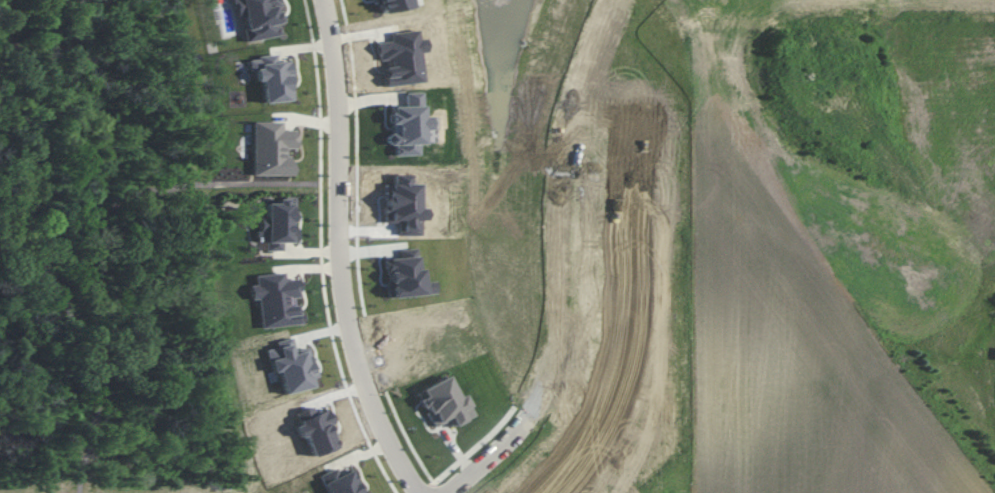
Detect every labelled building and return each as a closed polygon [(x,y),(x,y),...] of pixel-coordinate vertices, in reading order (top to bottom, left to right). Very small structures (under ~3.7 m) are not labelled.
[(296,242),(295,225),(293,225),(293,197),(276,197),(276,203),(265,203),(265,216),(258,216),(258,241),(265,241),(265,250),(282,250),(281,242),(296,242)] [(260,328),(299,324),(296,297),(300,297),(298,278),(284,279),(283,272),(254,275),(255,285),(249,285),(250,299),(257,298),(260,328)] [(473,415),(462,393),(457,396),(447,375),(419,389),(422,397),(418,399),(432,427),(445,420),(449,427),(473,415)]
